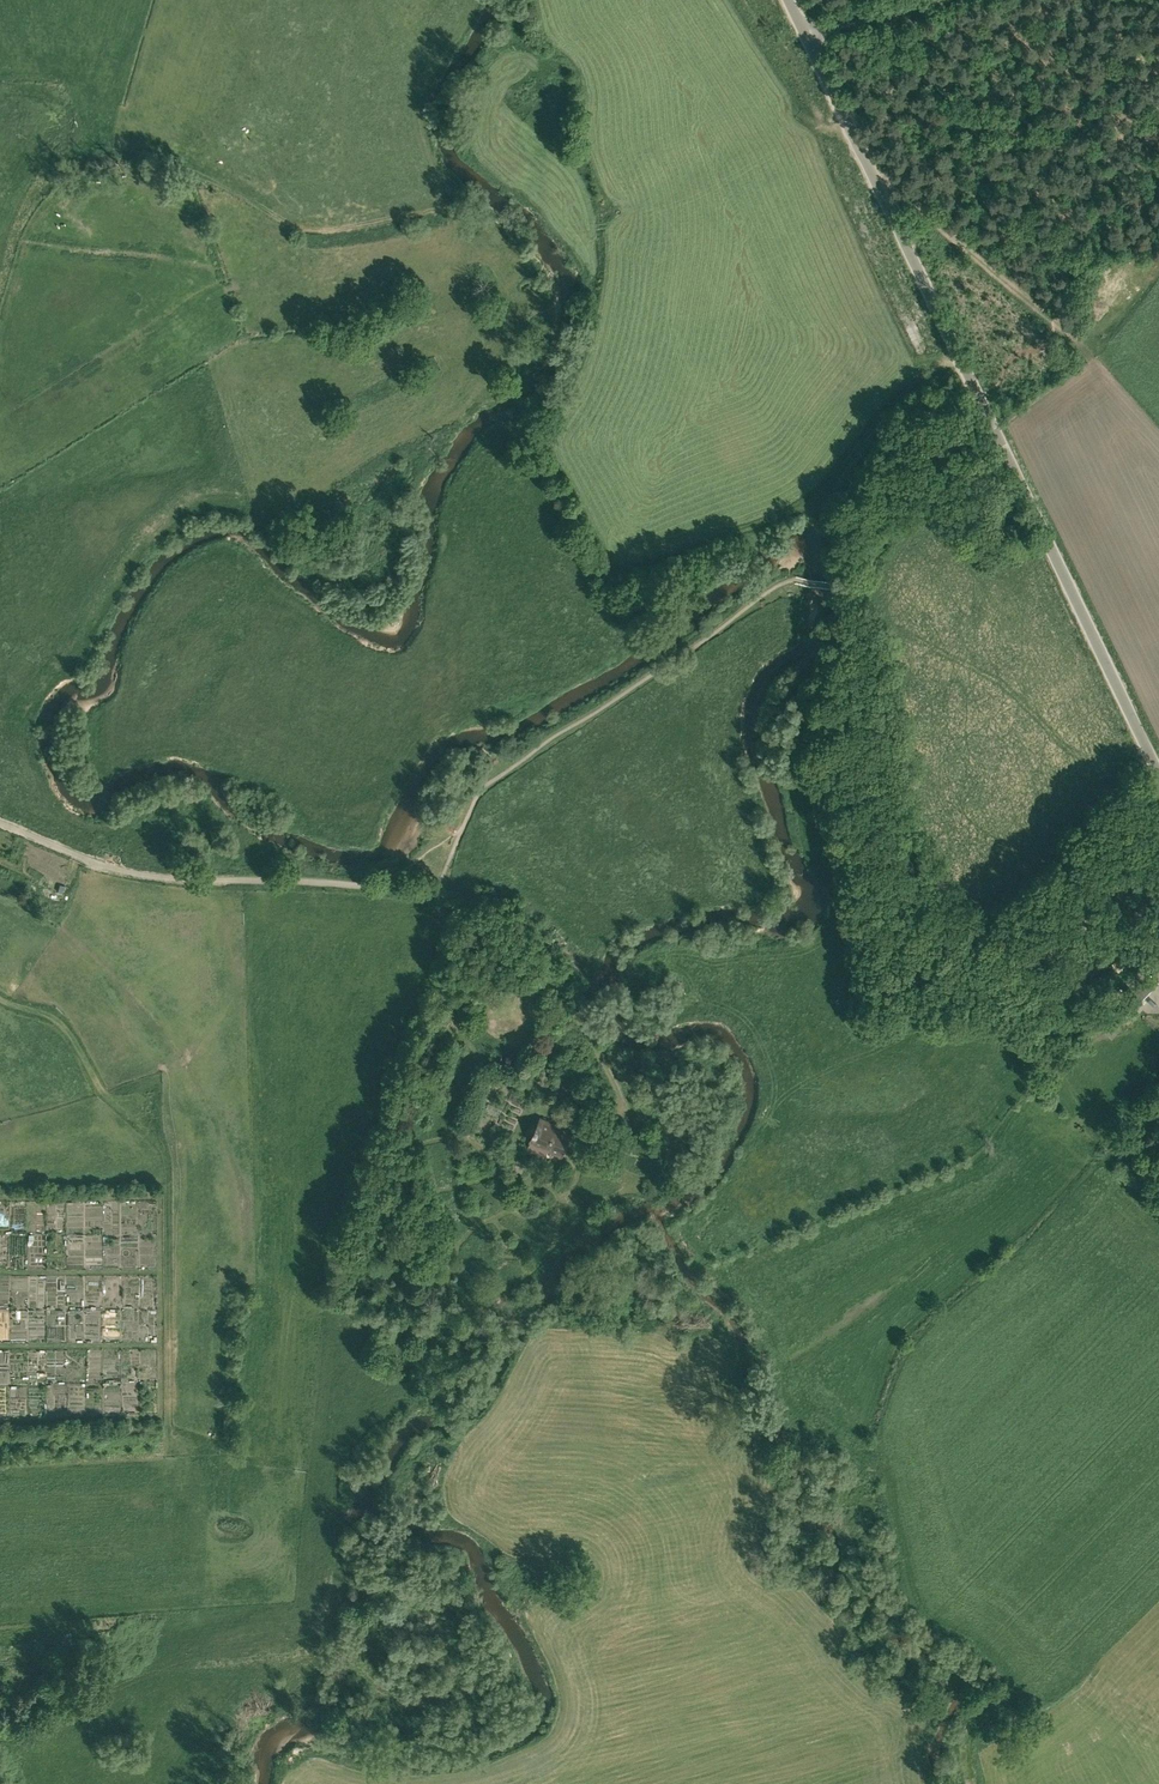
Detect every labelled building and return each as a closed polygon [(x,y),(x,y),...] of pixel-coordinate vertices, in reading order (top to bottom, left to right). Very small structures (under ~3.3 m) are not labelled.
[(1158,982),(1149,974),(1120,1004),(1129,1012),(1158,982)] [(523,1104),(525,1094),(513,1091),(511,1101),(523,1104)] [(540,1118),(530,1141),(549,1149),(561,1155),(572,1132),(540,1118)]
